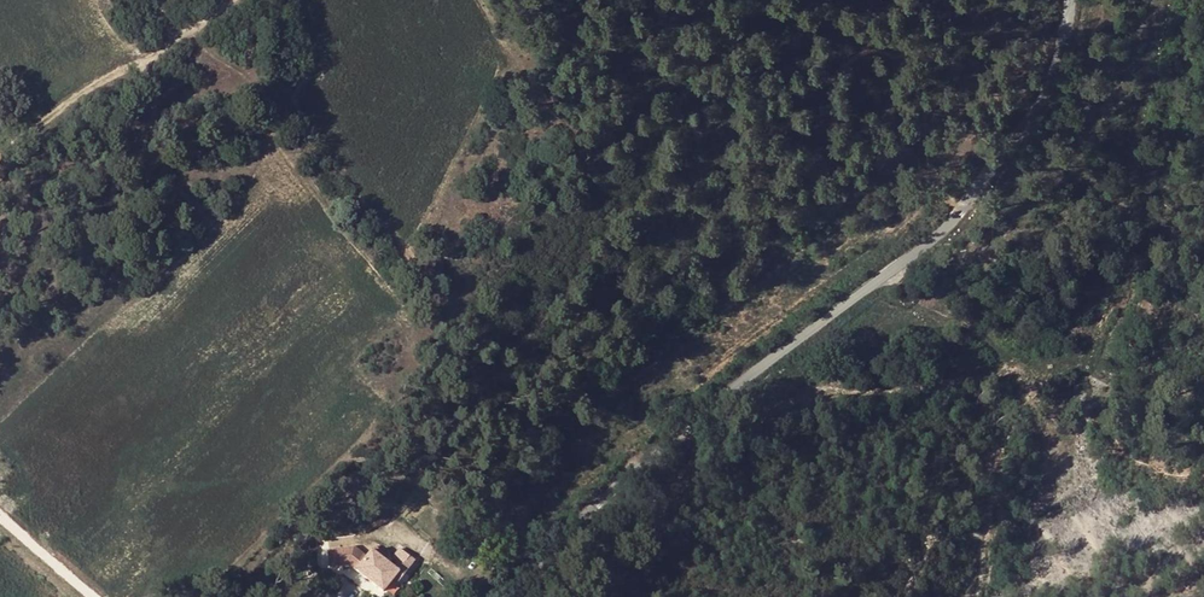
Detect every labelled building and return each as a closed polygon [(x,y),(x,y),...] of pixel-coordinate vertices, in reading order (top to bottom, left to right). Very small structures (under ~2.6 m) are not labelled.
[(235,102),(239,107),(246,102),(242,97),(240,96),(236,97),(235,102)] [(413,562),(396,548),(389,557),(400,565),(406,570),(413,562)] [(368,551),(352,572),(378,593),(386,583),(392,587),(406,570),(400,565),(394,572),(368,551)]
